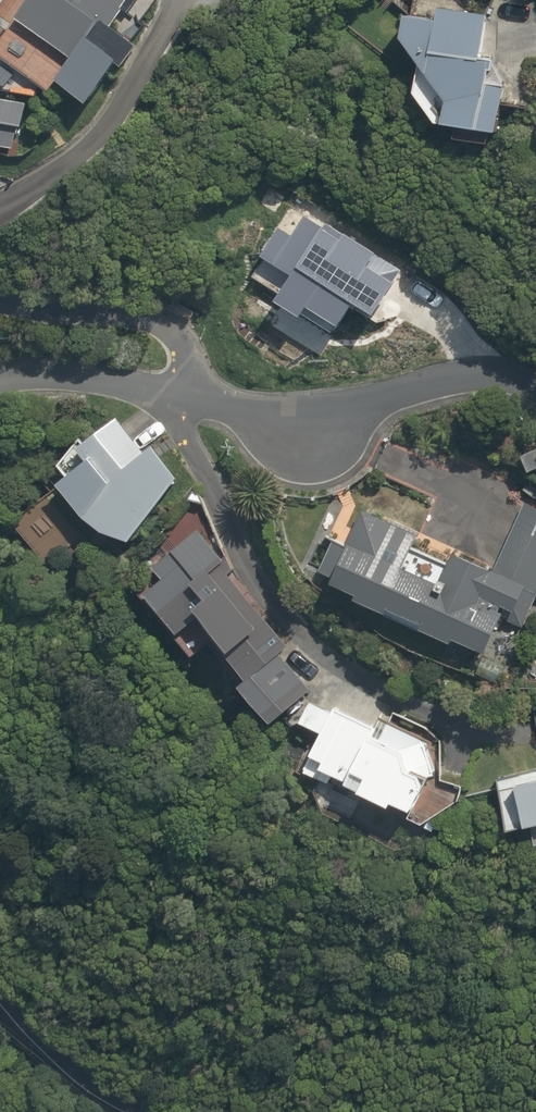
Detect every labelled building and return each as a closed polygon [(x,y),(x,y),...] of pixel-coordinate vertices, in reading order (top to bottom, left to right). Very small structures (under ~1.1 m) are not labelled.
[(61,67),(12,29),(0,43),(0,56),(46,93),(56,81),(83,102),(113,64),(119,69),(134,49),(130,46),(144,27),(137,22),(154,0),(26,0),(16,16),(69,57),(61,67)] [(488,15),(460,10),(460,6),(437,3),(435,15),(400,10),(399,35),(413,55),(410,93),(431,121),(495,130),(499,104),(525,108),(531,61),(535,61),(535,20),(515,17),(518,0),(490,0),(488,15)] [(0,95),(0,147),(16,150),(26,100),(0,95)] [(142,449),(114,416),(58,465),(66,473),(60,479),(51,470),(45,475),(98,531),(129,541),(175,477),(148,444),(142,449)] [(346,539),(327,581),(353,594),(351,597),(384,613),(386,608),(419,624),(417,628),(450,643),(452,639),(486,655),(496,635),(494,634),(501,618),(521,628),(535,597),(535,504),(526,499),(495,569),(461,553),(441,595),(429,589),(433,581),(402,566),(418,532),(362,506),(346,539)] [(220,562),(195,528),(148,566),(160,583),(141,596),(170,639),(195,613),(241,675),(236,679),(244,687),(237,693),(261,719),(303,681),(278,653),(283,648),(215,566),(220,562)] [(318,734),(306,756),(296,772),(315,783),(321,771),(387,808),(390,802),(406,811),(425,777),(429,780),(435,770),(428,767),(432,759),(423,754),(428,745),(387,722),(381,731),(331,703),(327,710),(308,700),(296,722),(314,732),(318,734)] [(497,788),(505,828),(535,821),(535,779),(497,788)]
